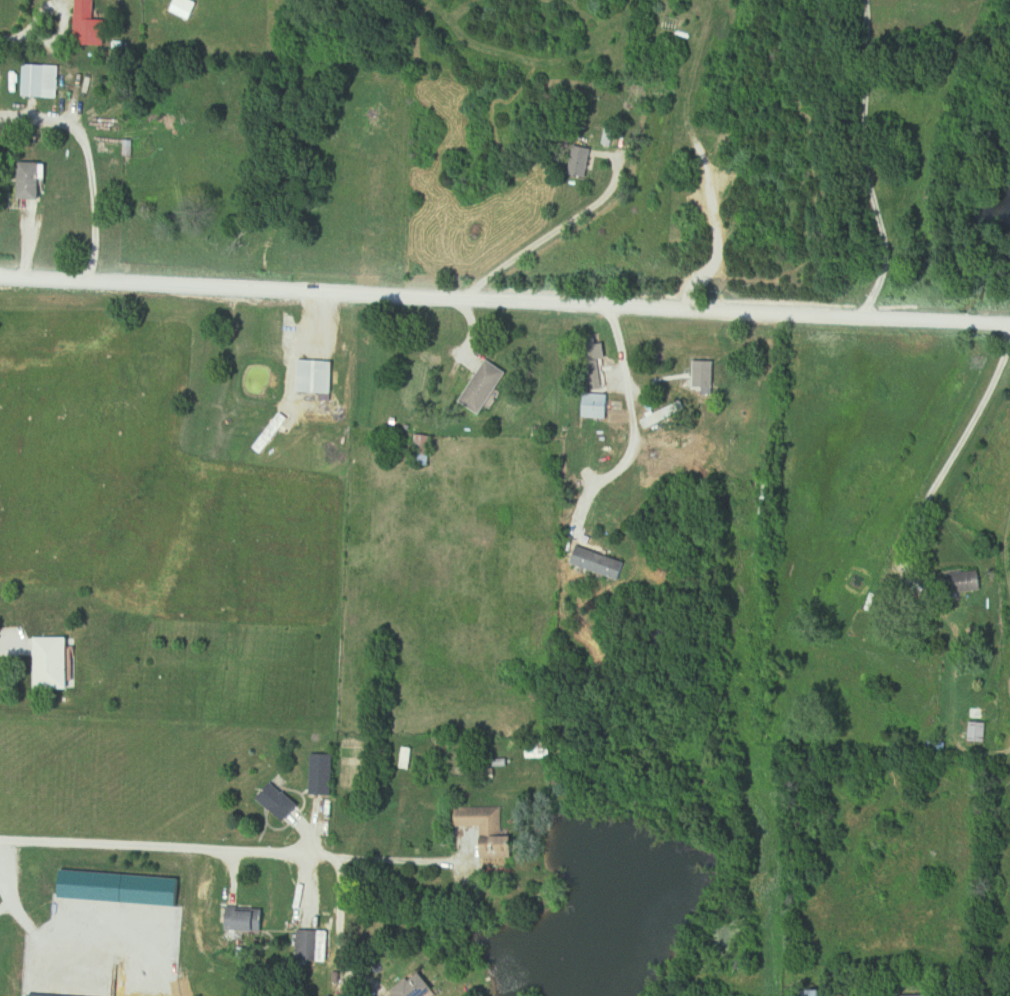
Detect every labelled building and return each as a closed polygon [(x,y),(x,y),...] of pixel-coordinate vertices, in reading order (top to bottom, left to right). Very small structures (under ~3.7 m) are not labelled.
[(109,19),(97,19),(98,0),(78,0),(77,45),(108,46),(109,19)] [(192,20),(201,4),(192,0),(178,0),(173,10),(192,20)] [(61,97),(61,65),(23,65),(23,97),(61,97)] [(604,145),(614,145),(614,127),(604,127),(604,145)] [(589,177),(597,149),(588,147),(580,175),(589,177)] [(23,199),(45,199),(45,163),(23,163),(23,199)] [(485,416),(512,373),(490,359),(478,352),(467,369),(479,377),(463,403),(485,416)] [(333,394),(334,362),(302,361),(301,393),(333,394)] [(717,362),(695,362),(695,395),(717,395),(717,362)] [(612,419),(612,395),(585,394),(585,418),(612,419)] [(435,437),(418,435),(414,464),(431,466),(435,437)] [(631,563),(578,545),(572,564),(625,581),(631,563)] [(45,688),(74,688),(74,638),(45,638),(45,688)] [(972,743),(988,743),(988,711),(974,711),(974,721),(972,721),(972,743)] [(557,757),(557,743),(529,743),(529,757),(557,757)] [(946,743),(930,744),(931,757),(947,756),(946,743)] [(402,768),(414,768),(414,748),(401,748),(402,768)] [(313,755),(313,795),(337,795),(337,755),(313,755)] [(259,795),(287,823),(302,807),(275,780),(259,795)] [(487,857),(519,858),(520,838),(502,837),(503,809),(460,807),(459,826),(488,828),(487,857)] [(234,911),(234,933),(267,933),(267,911),(234,911)] [(302,962),(331,962),(331,931),(302,931),(302,962)] [(440,995),(428,972),(387,995),(438,995),(440,995)]
